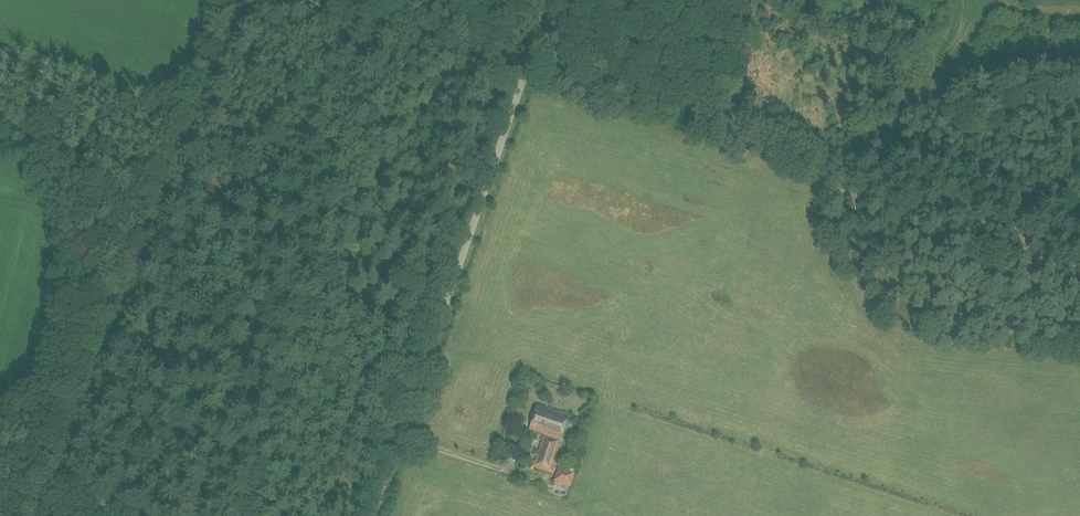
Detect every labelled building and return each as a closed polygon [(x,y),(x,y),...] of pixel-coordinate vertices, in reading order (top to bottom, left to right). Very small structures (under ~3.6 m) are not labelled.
[(552,465),(569,414),(536,404),(529,428),(544,433),(535,460),(534,460),(532,465),(552,472),(554,466),(552,465)] [(570,486),(575,473),(558,467),(554,480),(570,486)]
